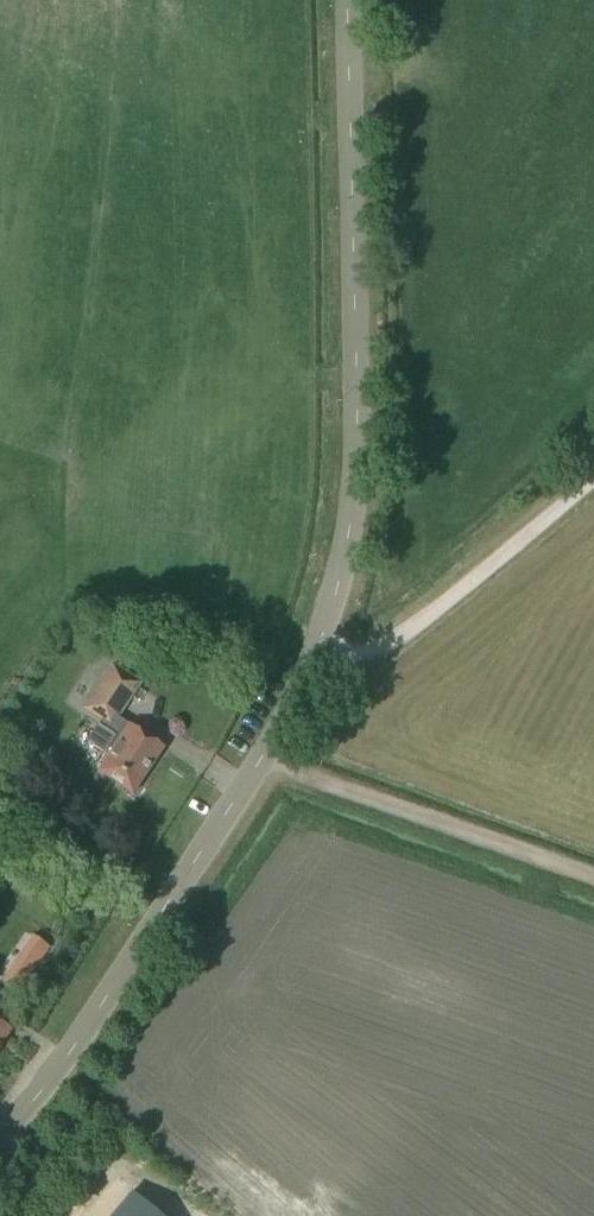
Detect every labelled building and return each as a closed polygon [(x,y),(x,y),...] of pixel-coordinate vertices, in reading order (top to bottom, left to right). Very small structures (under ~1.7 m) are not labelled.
[(163,747),(129,724),(117,716),(140,683),(113,665),(84,709),(100,720),(86,740),(103,751),(107,745),(113,749),(98,771),(132,793),(163,747)] [(38,927),(6,975),(23,986),(55,938),(38,927)] [(0,1022),(0,1043),(9,1028),(0,1022)] [(118,1215),(161,1215),(136,1195),(118,1215)]
